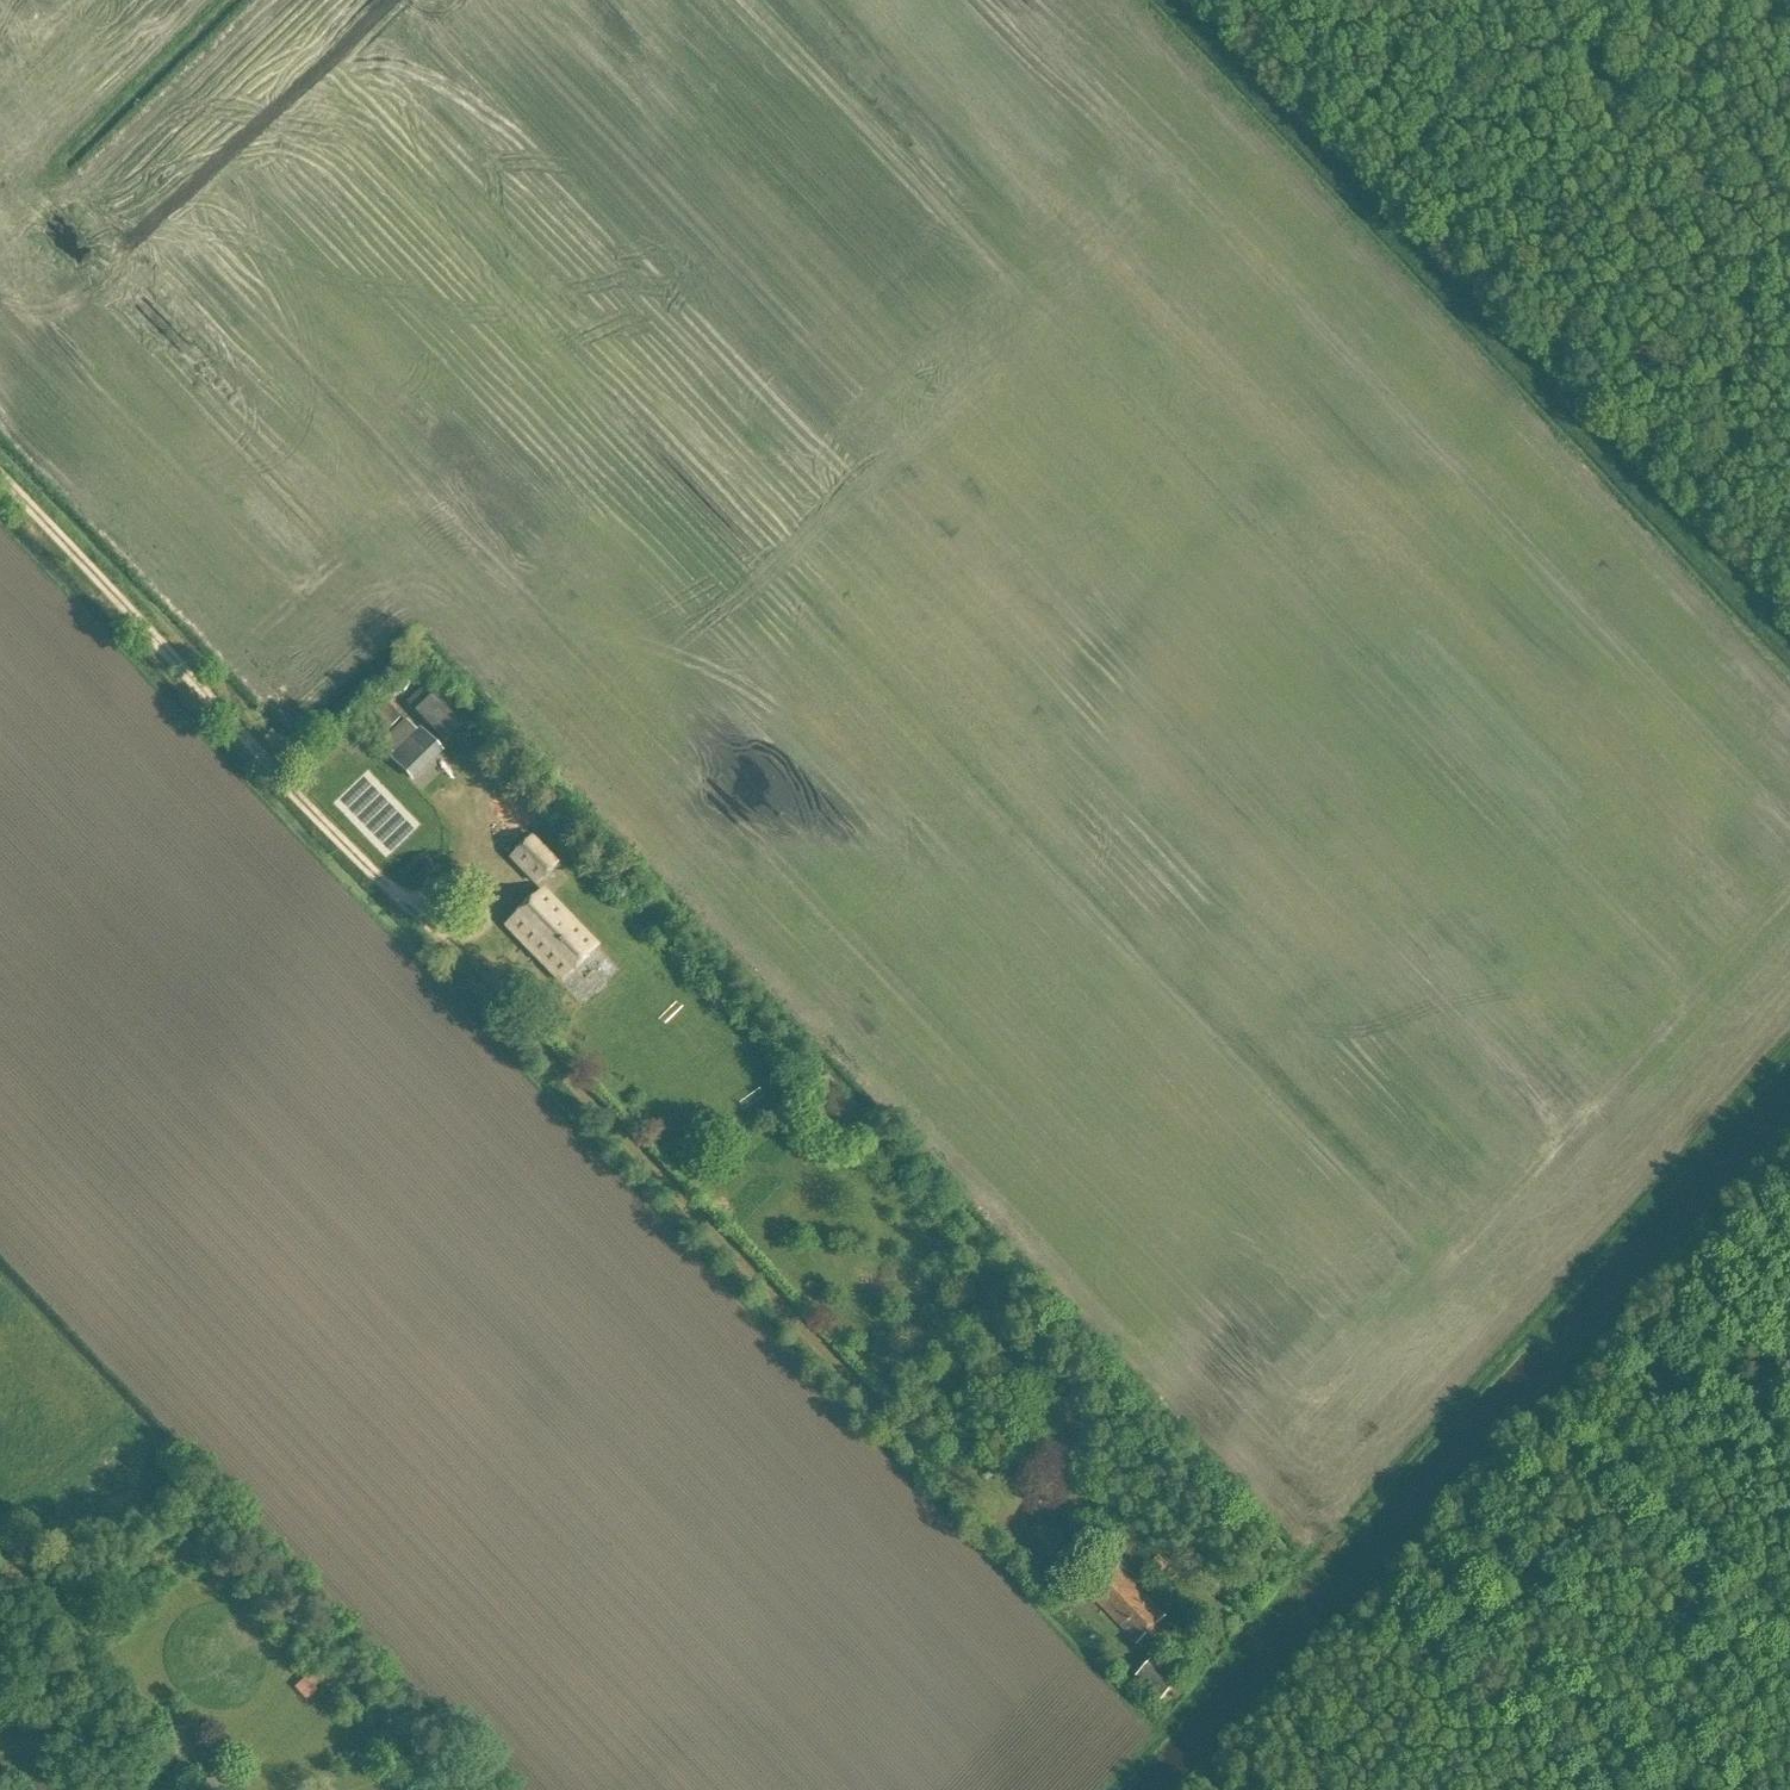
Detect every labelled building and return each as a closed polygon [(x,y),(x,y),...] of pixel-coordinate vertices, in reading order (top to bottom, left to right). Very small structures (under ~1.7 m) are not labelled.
[(366,727),(380,741),(391,730),(378,716),(366,727)] [(405,722),(382,744),(392,755),(416,733),(405,722)] [(392,755),(389,759),(412,782),(442,753),(419,729),(416,733),(392,755)] [(556,867),(529,839),(508,859),(535,887),(556,867)] [(597,948),(544,893),(505,930),(558,985),(597,948)] [(1138,1646),(1165,1619),(1115,1567),(1094,1588),(1099,1592),(1092,1599),(1138,1646)]
